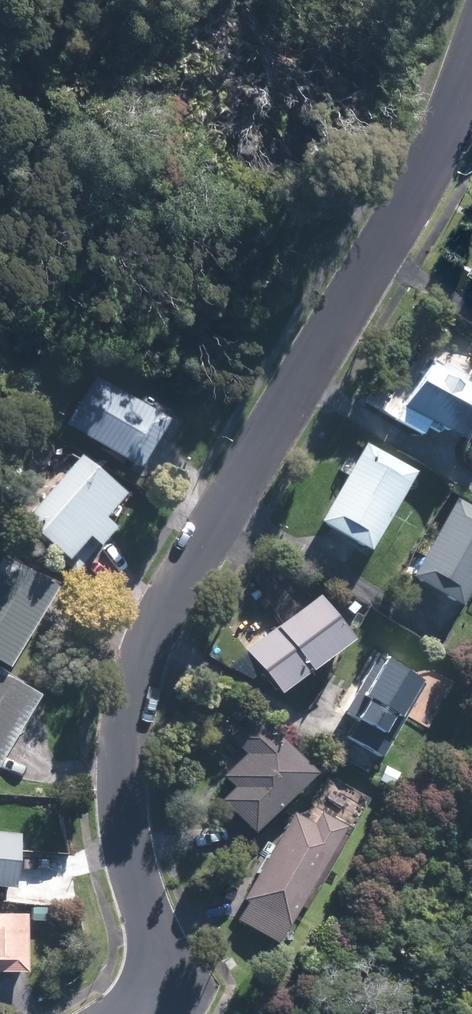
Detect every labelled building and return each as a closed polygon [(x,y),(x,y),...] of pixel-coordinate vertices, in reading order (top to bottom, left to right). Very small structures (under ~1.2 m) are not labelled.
[(471,415),(471,390),(428,364),(406,401),(462,433),(471,415)] [(160,422),(97,383),(72,423),(135,462),(160,422)] [(408,477),(366,453),(326,520),(368,545),(408,477)] [(117,493),(82,463),(29,524),(65,554),(117,493)] [(456,508),(416,577),(456,600),(471,574),(471,517),(456,508)] [(5,561),(0,570),(0,659),(5,662),(50,588),(5,561)] [(345,641),(317,603),(253,650),(280,688),(345,641)] [(418,681),(381,660),(352,713),(359,717),(348,738),(377,754),(418,681)] [(33,697),(0,677),(0,751),(33,697)] [(310,775),(252,718),(196,772),(254,830),(310,775)] [(276,942),(339,828),(318,817),(313,827),(294,816),(236,920),(276,942)] [(0,837),(0,885),(11,886),(16,838),(0,837)] [(24,916),(0,916),(0,969),(24,968),(24,916)]
